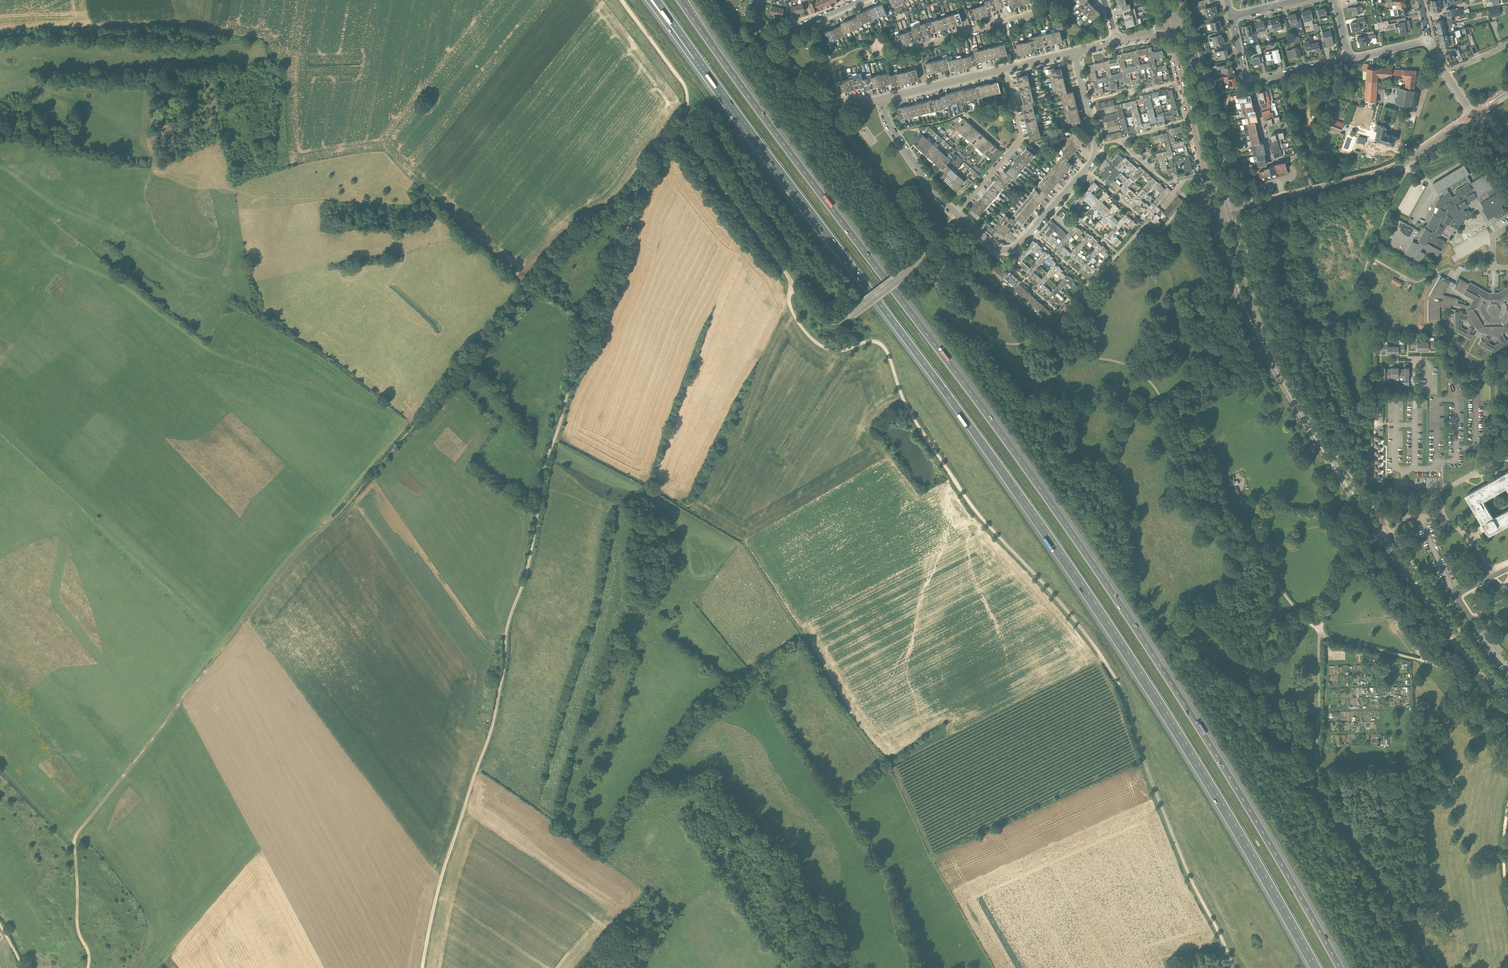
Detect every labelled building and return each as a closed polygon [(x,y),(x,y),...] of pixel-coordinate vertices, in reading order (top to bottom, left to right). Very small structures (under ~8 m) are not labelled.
[(814,0),(811,0),(812,2),(810,3),(813,11),(818,9),(814,0)] [(1082,3),(1079,7),(1082,11),(1090,3),(1087,0),(1086,0),(1082,3)] [(1361,1),(1358,2),(1355,2),(1356,6),(1347,8),(1348,11),(1352,10),(1353,15),(1359,14),(1359,13),(1363,12),(1362,7),(1365,6),(1364,1),(1361,1)] [(1442,7),(1453,4),(1452,2),(1447,3),(1444,3),(1432,6),(1433,12),(1442,10),(1441,7),(1442,6),(1442,7)] [(878,5),(882,15),(887,13),(882,3),(878,5)] [(1090,3),(1082,11),(1085,14),(1093,6),(1090,3)] [(874,7),(878,16),(882,15),(878,5),(874,7)] [(1206,8),(1206,5),(1198,7),(1199,10),(1205,8),(1207,17),(1218,14),(1216,5),(1206,8)] [(1093,6),(1085,14),(1089,17),(1096,9),(1093,6)] [(1406,6),(1397,8),(1393,9),(1394,16),(1399,15),(1399,14),(1407,12),(1406,6)] [(870,8),(874,18),(878,16),(874,7),(870,8)] [(1488,9),(1490,17),(1501,15),(1499,7),(1488,9)] [(865,10),(870,20),(874,18),(870,8),(865,10)] [(1135,8),(1131,9),(1122,11),(1123,17),(1136,13),(1135,8)] [(1320,18),(1327,16),(1325,8),(1318,10),(1320,18)] [(1454,10),(1453,8),(1446,9),(1448,17),(1463,14),(1461,9),(1454,10)] [(1096,9),(1089,17),(1092,20),(1100,12),(1096,9)] [(1304,22),(1313,20),(1311,9),(1302,11),(1304,22)] [(861,12),(865,22),(870,20),(865,10),(861,12)] [(858,16),(861,24),(865,22),(861,12),(857,14),(858,16)] [(1136,13),(1123,17),(1125,22),(1137,19),(1136,13)] [(1296,16),(1295,13),(1288,15),(1290,24),(1296,22),(1298,28),(1302,27),(1301,21),(1299,15),(1296,16)] [(854,17),(858,27),(862,26),(861,24),(858,16),(854,17)] [(1352,31),(1361,29),(1360,25),(1366,24),(1364,16),(1356,18),(1357,22),(1351,23),(1352,31)] [(850,19),(854,29),(858,27),(854,17),(850,19)] [(1268,25),(1270,32),(1282,29),(1281,25),(1279,17),(1271,19),(1272,24),(1268,25)] [(1215,21),(1214,18),(1205,20),(1206,25),(1210,24),(1212,30),(1221,28),(1219,20),(1215,21)] [(846,21),(850,31),(854,29),(850,19),(846,21)] [(1137,19),(1125,22),(1126,27),(1138,24),(1137,19)] [(932,32),(929,21),(928,20),(924,21),(925,23),(928,33),(932,32)] [(1411,29),(1409,20),(1388,24),(1387,21),(1378,23),(1378,26),(1379,29),(1379,31),(1381,31),(1399,27),(1401,36),(1407,34),(1406,30),(1411,29)] [(842,25),(845,33),(850,31),(846,21),(841,23),(842,25)] [(1270,32),(1268,25),(1265,26),(1263,21),(1255,23),(1257,30),(1258,32),(1255,33),(1257,38),(1266,35),(1267,37),(1271,36),(1270,32)] [(1252,33),(1250,24),(1242,26),(1244,31),(1245,36),(1249,35),(1250,38),(1253,37),(1254,42),(1257,41),(1255,32),(1252,33)] [(1449,24),(1437,28),(1438,34),(1452,31),(1451,27),(1453,27),(1452,24),(1449,24)] [(838,26),(842,36),(846,35),(845,33),(842,25),(838,26)] [(833,28),(838,38),(842,36),(838,26),(833,28)] [(829,30),(834,40),(838,38),(833,28),(829,30)] [(912,41),(908,31),(907,29),(904,30),(904,32),(907,43),(912,41)] [(835,42),(834,40),(829,30),(825,32),(826,34),(824,35),(827,43),(829,42),(830,44),(835,42)] [(1326,47),(1329,46),(1329,43),(1333,42),(1331,30),(1322,32),(1326,47)] [(1374,33),(1373,31),(1364,33),(1365,35),(1362,36),(1359,37),(1357,37),(1358,41),(1360,40),(1361,46),(1368,45),(1367,39),(1373,37),(1374,43),(1377,43),(1375,33),(1374,33)] [(1440,41),(1448,39),(1456,37),(1454,31),(1439,35),(1440,41)] [(1222,38),(1222,34),(1209,38),(1210,41),(1213,41),(1214,45),(1219,44),(1219,45),(1220,45),(1220,44),(1225,43),(1223,38),(1222,38)] [(1310,44),(1309,41),(1304,42),(1306,50),(1315,48),(1316,52),(1320,51),(1318,42),(1310,44)] [(1253,65),(1261,63),(1260,61),(1263,60),(1259,44),(1256,45),(1257,49),(1258,53),(1251,54),(1253,65)] [(1298,49),(1297,46),(1292,48),(1292,49),(1286,50),(1288,58),(1295,56),(1295,57),(1301,55),(1299,49),(1298,49)] [(1448,60),(1455,57),(1457,61),(1460,60),(1458,56),(1461,55),(1457,46),(1446,49),(1447,53),(1445,54),(1448,60)] [(1148,54),(1150,62),(1151,67),(1151,68),(1156,67),(1154,59),(1164,56),(1162,50),(1152,52),(1151,47),(1146,48),(1148,54)] [(1132,51),(1133,58),(1135,66),(1140,65),(1138,57),(1148,54),(1146,48),(1132,51)] [(1227,53),(1226,49),(1220,50),(1215,51),(1215,55),(1218,54),(1218,55),(1218,57),(1219,57),(1219,59),(1226,58),(1226,57),(1228,57),(1227,53)] [(1281,60),(1278,49),(1269,51),(1265,52),(1265,55),(1267,60),(1274,59),(1274,62),(1281,60)] [(1117,55),(1118,58),(1119,64),(1120,70),(1126,68),(1124,60),(1133,58),(1132,51),(1117,55)] [(1103,61),(1105,68),(1106,73),(1107,76),(1112,75),(1110,67),(1119,64),(1118,58),(1103,61)] [(1105,68),(1103,61),(1088,65),(1092,80),(1097,78),(1095,70),(1105,68)] [(1140,65),(1135,66),(1137,71),(1136,71),(1138,77),(1139,80),(1141,79),(1141,80),(1146,79),(1145,72),(1142,73),(1141,70),(1151,67),(1150,62),(1140,65)] [(1228,66),(1228,63),(1217,66),(1217,69),(1221,69),(1222,73),(1226,72),(1226,73),(1233,71),(1232,65),(1228,66)] [(1366,80),(1377,81),(1377,76),(1391,77),(1392,69),(1367,68),(1368,63),(1363,63),(1363,70),(1367,70),(1366,80)] [(1152,73),(1153,78),(1154,82),(1157,81),(1157,82),(1163,81),(1161,74),(1162,74),(1161,70),(1167,69),(1166,64),(1164,65),(1156,67),(1151,68),(1152,73)] [(1126,68),(1120,70),(1121,72),(1123,77),(1122,77),(1124,83),(1127,83),(1132,82),(1132,85),(1136,84),(1135,80),(1131,80),(1130,76),(1128,77),(1127,73),(1136,71),(1137,71),(1135,66),(1132,67),(1127,68),(1126,68)] [(1391,77),(1406,78),(1405,88),(1413,88),(1416,71),(1392,69),(1391,77)] [(1112,75),(1107,76),(1108,81),(1109,87),(1110,90),(1113,89),(1113,90),(1118,89),(1116,83),(1114,83),(1113,80),(1122,77),(1123,77),(1121,72),(1112,75)] [(1232,78),(1232,75),(1223,77),(1225,82),(1229,81),(1230,87),(1237,86),(1236,80),(1239,79),(1238,76),(1232,78)] [(1097,78),(1092,80),(1096,93),(1098,93),(1098,94),(1103,92),(1102,86),(1099,87),(1098,83),(1108,81),(1107,76),(1105,76),(1097,78)] [(1384,93),(1384,88),(1376,89),(1377,81),(1366,80),(1365,100),(1375,102),(1376,93),(1384,93)] [(1396,104),(1410,106),(1413,90),(1399,88),(1396,104)] [(1157,92),(1158,96),(1165,95),(1168,104),(1170,104),(1175,102),(1172,89),(1169,90),(1170,93),(1169,93),(1168,89),(1157,92)] [(1259,98),(1272,95),(1270,89),(1259,92),(1259,94),(1259,95),(1259,98)] [(1142,95),(1144,103),(1146,110),(1153,108),(1151,98),(1158,96),(1157,92),(1149,94),(1149,95),(1146,95),(1146,94),(1142,95)] [(1240,103),(1251,100),(1251,97),(1250,97),(1249,94),(1237,97),(1239,103),(1240,103)] [(1130,106),(1130,107),(1132,116),(1139,115),(1137,105),(1144,103),(1142,95),(1139,96),(1140,99),(1135,100),(1135,101),(1132,102),(1132,101),(1129,102),(1130,106)] [(1260,103),(1272,100),(1273,100),(1272,95),(1259,98),(1260,100),(1260,103)] [(1241,108),(1252,105),(1251,103),(1252,102),(1251,100),(1240,103),(1241,108)] [(1262,108),(1270,106),(1269,103),(1273,102),(1272,100),(1260,103),(1262,108)] [(1115,109),(1116,113),(1118,119),(1115,119),(1116,125),(1119,124),(1118,120),(1125,118),(1122,108),(1130,107),(1130,106),(1129,102),(1129,101),(1121,103),(1121,105),(1118,105),(1118,104),(1114,105),(1115,109)] [(1175,102),(1170,104),(1172,111),(1162,113),(1163,116),(1164,118),(1164,121),(1175,118),(1174,114),(1178,113),(1175,102)] [(1242,113),(1243,113),(1254,110),(1254,108),(1252,107),(1252,105),(1241,108),(1242,113)] [(1262,114),(1274,111),(1273,106),(1270,106),(1262,108),(1262,110),(1262,112),(1262,114)] [(1153,108),(1146,110),(1149,123),(1150,122),(1150,124),(1153,124),(1153,122),(1156,122),(1156,123),(1164,121),(1164,118),(1163,116),(1162,113),(1157,114),(1157,117),(1155,118),(1153,108)] [(1245,118),(1256,115),(1256,113),(1255,113),(1254,110),(1243,113),(1245,118)] [(1275,116),(1274,111),(1262,114),(1263,116),(1263,120),(1267,119),(1279,116),(1278,115),(1275,116)] [(1135,126),(1136,130),(1139,129),(1139,128),(1142,128),(1142,129),(1151,127),(1150,124),(1150,122),(1149,123),(1142,124),(1139,115),(1132,116),(1135,126)] [(1246,124),(1255,122),(1257,121),(1256,119),(1257,118),(1256,115),(1245,118),(1246,124)] [(1279,115),(1279,116),(1267,119),(1267,121),(1268,122),(1269,124),(1280,121),(1279,115)] [(953,126),(956,129),(960,125),(962,127),(967,121),(963,118),(959,123),(957,121),(953,126)] [(1118,120),(1119,124),(1121,131),(1118,132),(1119,138),(1126,136),(1125,133),(1128,132),(1128,133),(1136,131),(1136,130),(1135,126),(1127,128),(1125,118),(1118,120)] [(960,125),(956,129),(960,132),(963,128),(965,130),(970,124),(967,121),(962,127),(960,125)] [(1244,130),(1255,128),(1255,125),(1255,124),(1255,122),(1246,124),(1243,124),(1244,130)] [(963,128),(960,132),(963,135),(967,131),(968,133),(974,127),(970,124),(965,130),(963,128)] [(1393,144),(1395,136),(1385,133),(1386,127),(1377,124),(1375,130),(1378,131),(1376,139),(1393,144)] [(1166,129),(1167,132),(1170,144),(1176,142),(1174,134),(1183,132),(1181,126),(1166,129)] [(967,131),(963,135),(967,138),(970,134),(972,136),(977,130),(974,127),(968,133),(967,131)] [(970,134),(967,138),(970,141),(973,137),(975,139),(980,133),(977,130),(972,136),(970,134)] [(1075,130),(1072,134),(1077,138),(1075,140),(1080,144),(1083,141),(1078,137),(1080,135),(1075,130)] [(913,143),(916,147),(921,142),(919,140),(924,135),(920,132),(915,137),(917,139),(913,143)] [(1167,132),(1153,136),(1155,143),(1164,141),(1166,151),(1172,150),(1170,144),(1167,132)] [(1247,141),(1258,138),(1257,136),(1258,135),(1257,132),(1246,135),(1247,141)] [(1272,140),(1280,138),(1285,137),(1283,132),(1271,134),(1272,137),(1271,138),(1272,140)] [(973,137),(970,141),(973,144),(977,140),(979,142),(984,136),(980,133),(975,139),(973,137)] [(1077,138),(1072,134),(1069,138),(1074,142),(1072,144),(1077,148),(1080,144),(1075,140),(1077,138)] [(921,142),(916,147),(920,150),(924,145),(922,143),(927,138),(924,135),(919,140),(921,142)] [(977,140),(973,144),(977,147),(980,143),(982,145),(987,139),(984,136),(979,142),(977,140)] [(924,145),(920,150),(923,153),(927,148),(926,146),(930,141),(927,138),(922,143),(924,145)] [(1074,142),(1069,138),(1066,141),(1071,145),(1069,147),(1075,151),(1077,148),(1072,144),(1074,142)] [(1251,146),(1251,145),(1260,143),(1259,141),(1258,140),(1258,138),(1247,141),(1248,146),(1251,146)] [(1270,146),(1282,144),(1280,138),(1272,140),(1270,141),(1270,143),(1269,144),(1270,146)] [(980,143),(977,147),(980,150),(984,146),(985,148),(990,142),(987,139),(982,145),(980,143)] [(1185,140),(1176,142),(1170,144),(1172,150),(1186,146),(1185,140)] [(927,148),(923,153),(927,156),(931,151),(929,149),(934,144),(930,141),(926,146),(927,148)] [(1071,145),(1066,141),(1063,144),(1068,149),(1067,150),(1072,155),(1075,151),(1069,147),(1071,145)] [(984,146),(980,150),(983,153),(987,149),(989,151),(994,145),(990,142),(985,148),(984,146)] [(1253,151),(1264,148),(1264,145),(1262,144),(1262,143),(1260,143),(1251,145),(1251,146),(1253,151)] [(931,151),(927,156),(930,159),(934,154),(932,152),(937,147),(934,144),(929,149),(931,151)] [(1068,149),(1063,144),(1060,148),(1065,152),(1063,154),(1069,158),(1072,155),(1067,150),(1068,149)] [(987,149),(983,153),(987,156),(990,152),(992,154),(997,148),(994,145),(989,151),(987,149)] [(934,154),(930,159),(933,162),(937,157),(936,155),(940,150),(937,147),(932,152),(934,154)] [(1023,151),(1032,158),(1035,155),(1026,147),(1023,151)] [(990,152),(987,156),(990,159),(995,155),(996,156),(1001,151),(997,148),(992,154),(990,152)] [(1254,156),(1265,153),(1264,151),(1265,150),(1264,148),(1253,151),(1254,156)] [(1284,148),(1283,149),(1272,151),(1273,154),(1274,155),(1275,157),(1285,154),(1284,148)] [(937,157),(933,162),(937,165),(941,160),(939,158),(944,153),(940,150),(936,155),(937,157)] [(1172,150),(1166,151),(1157,153),(1161,171),(1167,169),(1165,158),(1173,156),(1172,150)] [(1020,154),(1029,161),(1032,158),(1023,151),(1020,154)] [(941,160),(937,165),(940,168),(944,163),(942,161),(947,156),(944,153),(939,158),(941,160)] [(1254,162),(1265,159),(1264,157),(1265,156),(1265,153),(1254,156),(1253,156),(1254,162)] [(944,163),(940,168),(943,171),(948,165),(946,164),(953,157),(949,154),(947,156),(942,161),(944,163)] [(1017,157),(1026,165),(1029,161),(1020,154),(1017,157)] [(1069,158),(1063,154),(1061,157),(1066,162),(1064,163),(1069,167),(1072,164),(1067,160),(1069,158)] [(1119,154),(1110,163),(1119,171),(1125,165),(1133,173),(1138,168),(1125,157),(1124,158),(1119,154)] [(1181,158),(1177,159),(1174,159),(1175,165),(1183,163),(1185,172),(1192,171),(1189,156),(1188,156),(1181,158)] [(1014,161),(1023,168),(1026,165),(1017,157),(1014,161)] [(1066,162),(1061,157),(1058,161),(1063,165),(1061,167),(1066,171),(1069,167),(1064,163),(1066,162)] [(1265,159),(1254,162),(1253,162),(1255,168),(1265,165),(1265,163),(1266,161),(1265,159)] [(1011,164),(1020,171),(1023,168),(1014,161),(1011,164)] [(1063,165),(1058,161),(1055,164),(1060,168),(1058,170),(1063,174),(1066,171),(1061,167),(1063,165)] [(1120,173),(1119,171),(1110,163),(1100,175),(1118,191),(1120,188),(1121,187),(1114,180),(1120,173)] [(1008,167),(1017,175),(1020,171),(1011,164),(1008,167)] [(1060,168),(1055,164),(1052,168),(1057,172),(1056,174),(1060,178),(1063,174),(1058,170),(1060,168)] [(1477,197),(1479,196),(1482,201),(1480,202),(1485,209),(1482,210),(1488,220),(1494,216),(1496,218),(1507,211),(1506,208),(1503,209),(1501,205),(1506,202),(1499,191),(1498,192),(1495,188),(1497,187),(1488,172),(1471,183),(1467,176),(1470,174),(1464,164),(1433,183),(1439,193),(1441,191),(1443,195),(1440,197),(1441,197),(1440,198),(1439,198),(1435,206),(1438,208),(1435,214),(1434,213),(1426,226),(1428,227),(1427,229),(1425,228),(1418,241),(1419,242),(1418,244),(1413,241),(1413,240),(1405,254),(1411,257),(1412,256),(1414,258),(1414,259),(1420,262),(1425,253),(1421,251),(1421,250),(1423,247),(1425,247),(1424,249),(1438,256),(1446,241),(1439,238),(1438,239),(1436,238),(1439,233),(1441,235),(1445,228),(1444,227),(1445,226),(1446,224),(1449,225),(1452,221),(1455,222),(1453,225),(1458,228),(1462,220),(1463,219),(1471,214),(1468,210),(1465,211),(1464,209),(1468,206),(1466,203),(1470,200),(1471,201),(1474,199),(1477,197)] [(948,165),(943,171),(945,172),(941,177),(944,180),(949,175),(947,173),(951,168),(948,165)] [(1138,168),(1133,173),(1130,177),(1133,181),(1135,182),(1142,175),(1149,181),(1153,177),(1140,166),(1138,168)] [(1013,177),(1012,177),(1014,178),(1017,175),(1008,167),(1005,171),(1013,177)] [(949,175),(944,180),(947,183),(952,178),(950,176),(955,171),(951,168),(947,173),(949,175)] [(1057,172),(1052,168),(1049,171),(1054,175),(1053,177),(1058,181),(1060,178),(1056,174),(1057,172)] [(1009,181),(1012,177),(1013,177),(1005,171),(1004,170),(1001,173),(1009,181)] [(952,178),(947,183),(951,186),(955,181),(954,179),(958,174),(955,171),(950,176),(952,178)] [(1054,175),(1049,171),(1046,175),(1051,179),(1050,181),(1055,185),(1058,181),(1053,177),(1054,175)] [(998,177),(1006,184),(1009,181),(1001,173),(998,177)] [(955,181),(951,186),(954,189),(959,184),(957,182),(961,177),(958,174),(954,179),(955,181)] [(1051,179),(1046,175),(1043,178),(1048,182),(1047,184),(1052,188),(1055,185),(1050,181),(1051,179)] [(959,184),(954,189),(958,192),(962,187),(960,185),(965,181),(961,177),(957,182),(959,184)] [(995,180),(1003,187),(1006,184),(998,177),(995,180)] [(1121,187),(1120,188),(1132,200),(1137,195),(1128,187),(1133,181),(1130,177),(1121,187)] [(1153,177),(1149,181),(1142,189),(1147,193),(1148,193),(1154,186),(1157,189),(1156,190),(1161,194),(1161,193),(1163,191),(1165,189),(1153,177)] [(962,187),(958,192),(961,195),(972,183),(966,178),(965,181),(960,185),(962,187)] [(1048,182),(1043,178),(1040,182),(1045,186),(1044,187),(1049,192),(1052,188),(1047,184),(1048,182)] [(992,184),(1000,191),(1003,187),(995,180),(992,184)] [(1045,186),(1040,182),(1037,185),(1043,190),(1041,191),(1046,195),(1049,192),(1044,187),(1045,186)] [(1094,182),(1084,193),(1095,203),(1098,199),(1091,192),(1094,189),(1095,190),(1099,186),(1094,182)] [(989,187),(997,194),(1000,191),(992,184),(989,187)] [(986,190),(994,197),(997,194),(989,187),(986,190)] [(1046,195),(1041,191),(1040,193),(1035,189),(1032,192),(1037,196),(1038,195),(1043,199),(1046,195)] [(1137,195),(1132,200),(1145,211),(1146,210),(1150,206),(1146,202),(1145,203),(1141,199),(1147,193),(1142,189),(1137,195)] [(983,194),(991,201),(994,197),(986,190),(983,194)] [(1098,199),(1095,203),(1106,212),(1110,208),(1102,202),(1105,199),(1106,200),(1110,196),(1105,191),(1103,193),(1098,199)] [(1037,196),(1032,192),(1029,196),(1034,200),(1035,198),(1040,202),(1043,199),(1038,195),(1037,196)] [(1095,203),(1084,193),(1074,204),(1079,208),(1083,203),(1082,202),(1084,200),(1092,206),(1095,203)] [(980,197),(988,204),(991,201),(983,194),(980,197)] [(1034,200),(1029,196),(1026,199),(1031,203),(1032,201),(1037,206),(1040,202),(1035,198),(1034,200)] [(977,200),(985,208),(988,204),(980,197),(977,200)] [(1031,203),(1026,199),(1023,203),(1028,207),(1029,205),(1034,209),(1037,206),(1032,201),(1031,203)] [(974,204),(982,211),(985,208),(977,200),(974,204)] [(1150,206),(1146,210),(1150,213),(1147,217),(1158,227),(1161,223),(1154,217),(1155,215),(1154,214),(1159,208),(1157,206),(1153,202),(1150,206)] [(1028,207),(1023,203),(1020,206),(1025,210),(1027,208),(1032,213),(1034,209),(1029,205),(1028,207)] [(1095,203),(1092,206),(1087,212),(1085,214),(1090,218),(1094,213),(1096,215),(1098,212),(1103,216),(1104,215),(1106,212),(1095,203)] [(971,207),(979,214),(982,211),(974,204),(971,207)] [(1110,208),(1106,212),(1104,215),(1115,225),(1119,221),(1111,214),(1114,212),(1115,213),(1119,208),(1114,204),(1112,206),(1110,208)] [(1025,210),(1020,206),(1017,209),(1022,213),(1024,212),(1029,216),(1032,213),(1027,208),(1025,210)] [(979,214),(971,207),(968,211),(976,218),(979,214)] [(1022,213),(1017,209),(1014,213),(1019,217),(1021,215),(1026,220),(1029,216),(1024,212),(1022,213)] [(1019,217),(1014,213),(1012,216),(1017,221),(1018,219),(1023,223),(1026,220),(1021,215),(1019,217)] [(1017,221),(1012,216),(1010,218),(1005,214),(1002,218),(1007,222),(1009,220),(1014,224),(1017,221)] [(1115,225),(1119,228),(1126,221),(1128,223),(1127,224),(1132,229),(1137,224),(1125,214),(1124,216),(1119,221),(1115,225)] [(1098,222),(1096,224),(1094,226),(1099,230),(1104,225),(1102,224),(1105,222),(1112,228),(1115,225),(1104,215),(1103,216),(1098,222)] [(1007,222),(1002,218),(999,221),(1004,225),(1006,224),(1011,228),(1014,224),(1009,220),(1007,222)] [(1006,224),(1004,225),(999,221),(996,225),(1001,229),(1003,227),(1008,231),(1011,228),(1006,224)] [(1001,229),(996,225),(994,228),(999,232),(1000,230),(1005,235),(1008,231),(1003,227),(1001,229)] [(1075,225),(1072,228),(1067,234),(1065,236),(1069,240),(1074,234),(1081,240),(1084,237),(1082,235),(1083,232),(1078,227),(1078,228),(1075,225)] [(1112,228),(1107,234),(1105,236),(1117,246),(1121,241),(1116,237),(1115,238),(1113,236),(1119,228),(1115,225),(1112,228)] [(1056,246),(1059,243),(1051,236),(1055,231),(1054,230),(1052,228),(1050,226),(1042,235),(1050,242),(1054,246),(1055,245),(1056,246)] [(999,232),(994,228),(991,232),(996,236),(997,234),(1002,238),(1005,235),(1000,230),(999,232)] [(1084,237),(1081,240),(1078,244),(1082,247),(1087,241),(1095,248),(1099,243),(1097,242),(1098,241),(1091,235),(1091,236),(1088,233),(1084,237)] [(1069,240),(1065,236),(1063,238),(1059,243),(1056,246),(1055,247),(1058,250),(1063,255),(1065,253),(1068,255),(1069,255),(1071,252),(1063,246),(1069,240)] [(1033,240),(1023,251),(1027,255),(1033,248),(1041,255),(1044,252),(1041,249),(1042,247),(1036,242),(1033,240)] [(1099,243),(1095,248),(1089,254),(1093,257),(1099,251),(1104,256),(1103,258),(1105,259),(1109,254),(1106,252),(1108,250),(1102,245),(1102,246),(1099,243)] [(1082,247),(1078,244),(1071,252),(1069,255),(1072,257),(1071,258),(1077,263),(1079,261),(1081,263),(1084,260),(1077,254),(1082,247)] [(1027,255),(1023,251),(1014,262),(1016,264),(1022,270),(1023,268),(1026,271),(1030,268),(1022,261),(1027,255)] [(1044,252),(1041,255),(1035,262),(1039,265),(1045,259),(1053,266),(1055,264),(1056,263),(1053,259),(1054,258),(1048,253),(1045,251),(1044,252)] [(1093,257),(1089,254),(1084,260),(1081,263),(1080,265),(1083,267),(1082,268),(1088,273),(1089,271),(1092,274),(1096,269),(1095,267),(1093,269),(1088,264),(1093,257)] [(1039,265),(1035,262),(1030,268),(1026,271),(1025,272),(1028,275),(1034,280),(1035,279),(1038,282),(1042,278),(1034,271),(1039,265)] [(1055,264),(1053,266),(1045,274),(1049,278),(1055,272),(1062,279),(1066,275),(1063,272),(1064,271),(1058,266),(1057,266),(1055,264)] [(1016,287),(1019,284),(1021,282),(1019,279),(1019,280),(1010,272),(1007,274),(1005,273),(1001,277),(1003,279),(1005,277),(1016,287)] [(1049,278),(1045,274),(1042,278),(1038,282),(1035,285),(1038,288),(1043,293),(1045,292),(1048,295),(1051,291),(1044,284),(1049,278)] [(1067,274),(1066,275),(1062,279),(1057,285),(1061,289),(1067,283),(1073,288),(1071,290),(1073,292),(1078,286),(1074,283),(1075,282),(1070,277),(1069,277),(1067,274)] [(1391,282),(1400,287),(1402,283),(1393,278),(1393,279),(1391,282)] [(1498,292),(1493,293),(1489,293),(1470,282),(1469,284),(1460,279),(1455,288),(1464,293),(1463,294),(1473,300),(1469,306),(1457,302),(1458,299),(1443,294),(1449,284),(1439,278),(1429,295),(1429,296),(1429,297),(1428,297),(1428,298),(1428,299),(1428,300),(1428,320),(1433,320),(1433,319),(1434,319),(1434,320),(1440,319),(1440,306),(1450,309),(1451,304),(1453,304),(1467,308),(1467,312),(1468,313),(1466,314),(1460,314),(1460,312),(1455,312),(1455,327),(1456,327),(1456,330),(1458,332),(1458,333),(1471,340),(1473,335),(1472,334),(1475,329),(1477,328),(1478,329),(1481,331),(1484,332),(1485,332),(1485,335),(1482,340),(1481,339),(1478,344),(1491,351),(1492,351),(1494,352),(1497,351),(1507,345),(1507,341),(1507,339),(1506,339),(1503,335),(1503,332),(1504,332),(1507,330),(1507,286),(1498,292)] [(1019,284),(1016,287),(1014,289),(1026,300),(1031,294),(1028,292),(1019,284)] [(1061,289),(1057,285),(1051,291),(1048,295),(1047,296),(1050,298),(1049,299),(1055,304),(1057,303),(1060,306),(1065,301),(1063,299),(1061,300),(1056,295),(1061,289)] [(1031,294),(1026,300),(1038,310),(1043,305),(1040,302),(1040,303),(1031,294)] [(1043,305),(1038,310),(1036,313),(1041,318),(1043,315),(1049,321),(1054,315),(1052,313),(1051,313),(1043,305)] [(1426,342),(1420,342),(1420,340),(1412,340),(1412,348),(1417,348),(1417,350),(1429,350),(1429,348),(1434,348),(1434,340),(1426,340),(1426,342)] [(1396,346),(1390,346),(1390,344),(1382,344),(1382,352),(1387,352),(1387,354),(1399,354),(1399,352),(1405,352),(1405,344),(1396,344),(1396,346)] [(1391,369),(1385,369),(1385,367),(1382,367),(1381,371),(1381,376),(1381,380),(1385,380),(1388,380),(1388,376),(1391,376),(1391,377),(1399,377),(1399,376),(1402,376),(1402,380),(1409,380),(1409,374),(1409,371),(1409,367),(1405,367),(1405,369),(1399,369),(1399,367),(1391,367),(1391,369)] [(1465,495),(1482,524),(1484,527),(1485,530),(1489,536),(1507,525),(1507,509),(1494,518),(1484,500),(1507,487),(1507,488),(1507,471),(1465,495)]
